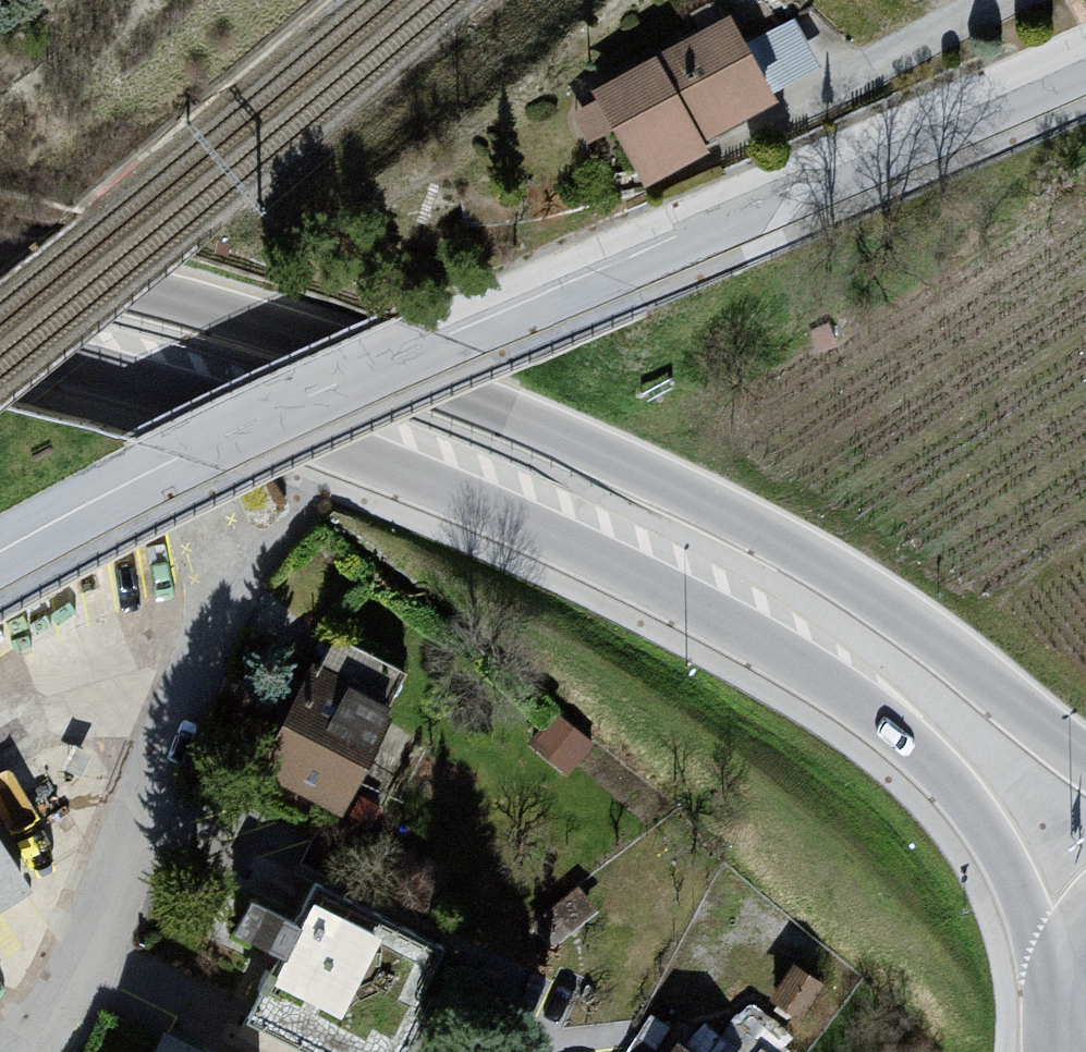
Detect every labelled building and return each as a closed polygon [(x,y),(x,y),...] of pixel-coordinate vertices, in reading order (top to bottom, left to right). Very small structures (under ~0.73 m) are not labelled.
[(777,71),(816,58),(801,11),(762,24),(777,71)] [(701,18),(566,90),(625,195),(753,103),(701,18)] [(318,662),(260,781),(332,816),(390,698),(318,662)] [(304,903),(255,881),(237,921),(285,944),(277,960),(344,991),(381,910),(315,879),(304,903)] [(9,894),(0,881),(0,899),(9,894)] [(160,1026),(147,1051),(210,1051),(160,1026)]
